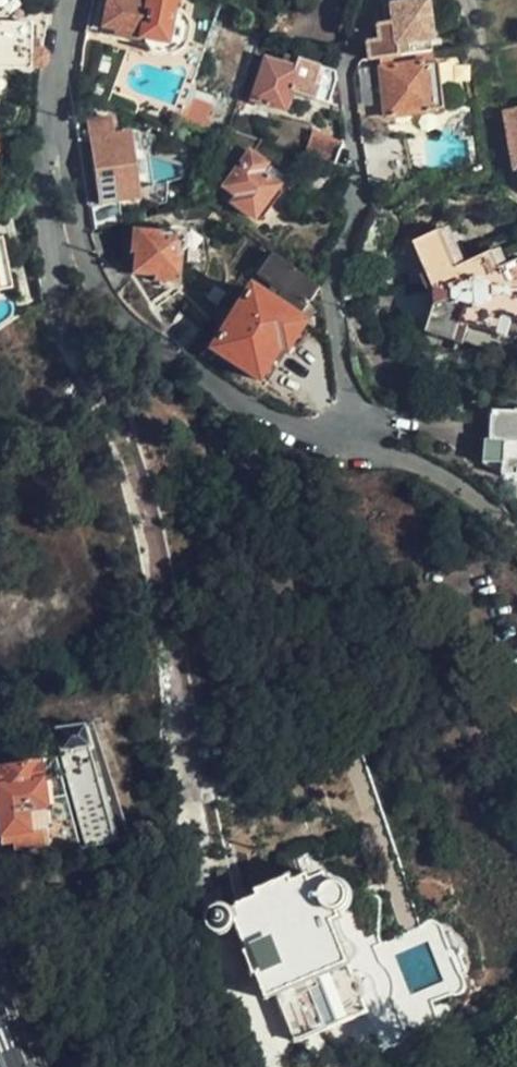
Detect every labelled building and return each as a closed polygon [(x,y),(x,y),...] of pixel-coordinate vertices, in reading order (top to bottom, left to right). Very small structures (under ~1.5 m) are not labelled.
[(17,0),(0,0),(0,2),(0,8),(17,10),(17,0)] [(87,33),(100,36),(101,30),(107,0),(93,0),(87,33)] [(101,30),(140,38),(166,43),(172,10),(173,0),(107,0),(101,30)] [(385,27),(375,28),(377,42),(365,43),(367,59),(378,57),(430,50),(430,48),(432,48),(427,0),(382,0),(385,27)] [(181,11),(172,10),(166,43),(140,38),(139,43),(146,44),(150,49),(172,55),(186,46),(189,25),(181,11)] [(44,69),(45,51),(34,50),(33,25),(0,25),(0,69),(44,69)] [(139,43),(140,38),(101,30),(100,36),(138,45),(139,43)] [(496,50),(515,170),(516,170),(516,46),(496,50)] [(116,47),(114,56),(126,60),(130,50),(116,47)] [(432,64),(430,50),(378,57),(385,118),(441,109),(435,63),(432,64)] [(288,95),(328,106),(337,80),(315,72),(317,66),(298,60),(294,71),(266,63),(254,102),(283,113),(288,95)] [(241,97),(236,112),(244,115),(248,101),(241,97)] [(179,122),(201,129),(207,107),(193,101),(184,109),(179,122)] [(115,138),(113,120),(87,124),(98,208),(141,201),(140,182),(146,181),(142,154),(136,155),(133,135),(115,138)] [(174,136),(185,140),(190,127),(179,124),(174,136)] [(252,159),(259,143),(229,133),(216,174),(226,182),(224,187),(229,190),(226,199),(252,220),(255,218),(261,223),(283,194),(275,189),(276,187),(258,174),(262,166),(252,159)] [(305,152),(334,165),(341,144),(313,133),(305,152)] [(218,211),(226,199),(229,190),(224,187),(226,182),(216,174),(207,203),(218,211)] [(134,276),(153,276),(152,281),(177,283),(182,248),(188,243),(188,235),(185,231),(178,230),(174,231),(171,236),(135,233),(131,256),(136,256),(134,276)] [(504,275),(493,255),(460,271),(442,234),(416,246),(436,289),(438,307),(429,333),(459,344),(465,326),(502,337),(509,320),(516,322),(516,270),(504,275)] [(100,236),(92,238),(98,255),(106,253),(100,236)] [(304,315),(322,288),(274,254),(256,281),(304,315)] [(309,326),(256,291),(239,317),(229,332),(221,326),(208,346),(263,383),(283,351),(291,355),(309,326)] [(230,311),(221,326),(229,332),(239,317),(230,311)] [(516,483),(516,418),(499,416),(495,450),(509,452),(506,482),(516,483)] [(87,727),(58,730),(85,850),(116,847),(87,727)] [(0,772),(0,818),(3,844),(12,844),(14,854),(49,850),(38,767),(0,772)] [(263,898),(241,907),(242,909),(235,912),(233,910),(224,908),(218,910),(214,914),(212,920),(212,926),(215,931),(220,934),(226,934),(233,931),(237,924),(243,923),(252,949),(248,953),(257,976),(260,974),(271,998),(280,996),(297,1040),(299,1042),(371,1013),(338,926),(344,924),(340,915),(351,903),(352,894),(345,885),(335,882),(331,885),(329,878),(313,885),(311,880),(296,886),(294,879),(261,891),(263,898)] [(380,955),(391,951),(387,940),(375,944),(380,955)]
